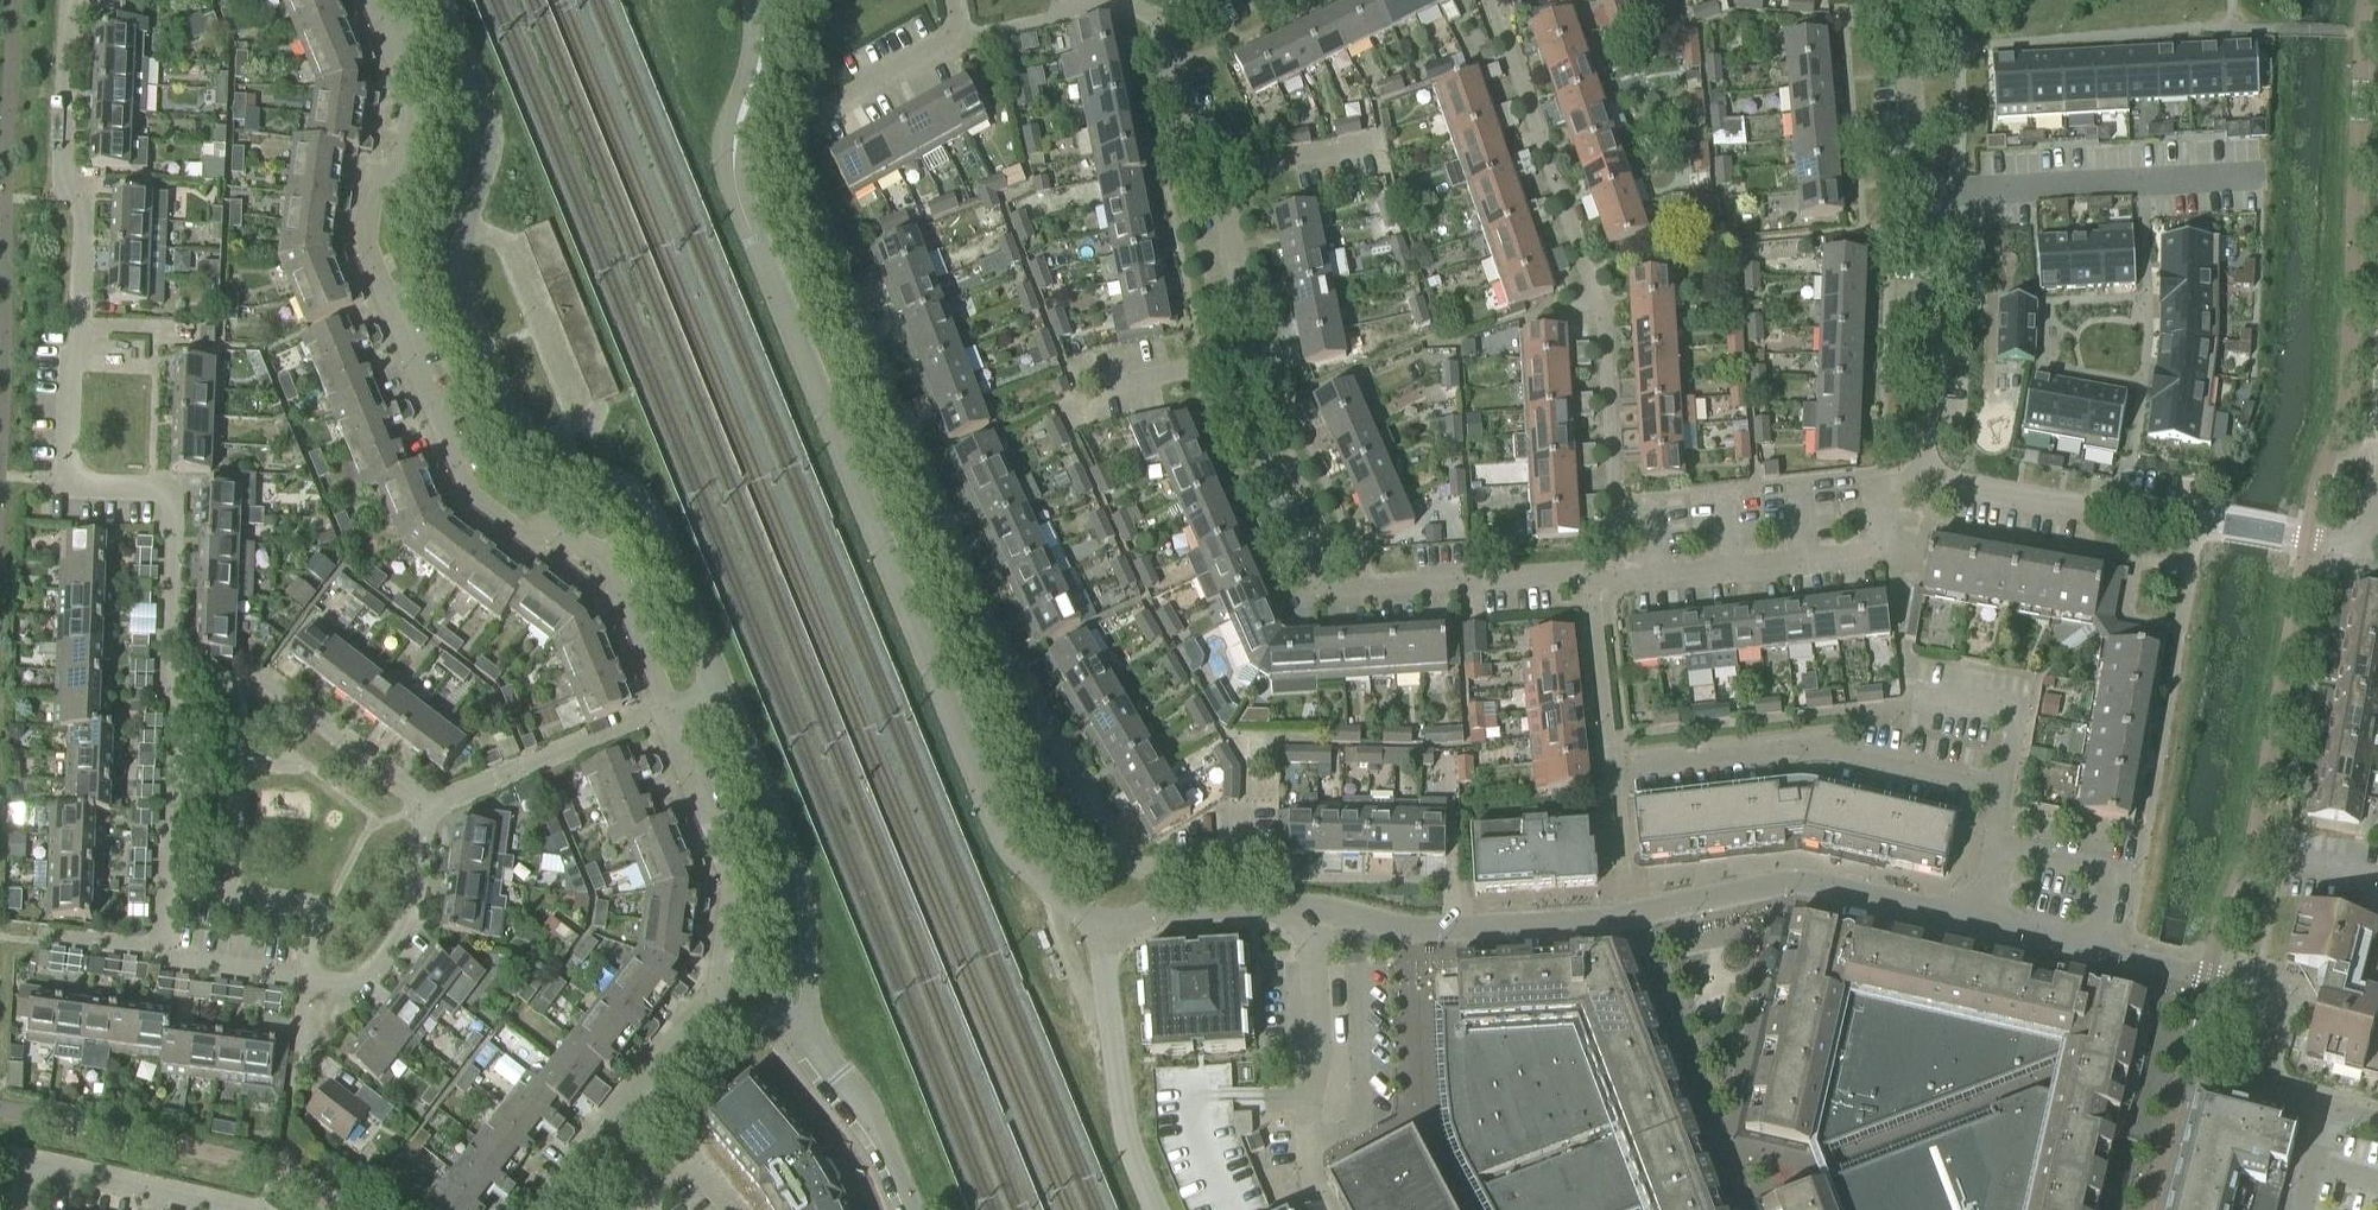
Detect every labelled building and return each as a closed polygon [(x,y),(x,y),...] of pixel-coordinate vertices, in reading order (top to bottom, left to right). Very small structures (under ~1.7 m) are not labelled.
[(297,33),(355,10),(352,2),(347,0),(329,8),(326,0),(283,0),(297,33)] [(1351,3),(1369,40),(1393,29),(1379,0),(1358,0),(1351,3)] [(1407,0),(1379,0),(1393,29),(1416,17),(1407,0)] [(1416,17),(1439,6),(1436,0),(1407,0),(1416,17)] [(1611,25),(1618,23),(1629,19),(1626,12),(1622,0),(1602,0),(1611,25)] [(1749,0),(1736,0),(1736,11),(1748,12),(1749,0)] [(1748,12),(1761,12),(1762,0),(1749,0),(1748,12)] [(1802,0),(1789,0),(1788,14),(1801,15),(1802,0)] [(1801,15),(1814,16),(1815,0),(1814,0),(1802,0),(1801,15)] [(1718,2),(1705,6),(1709,21),(1722,17),(1718,2)] [(1369,40),(1351,3),(1328,14),(1347,51),(1369,40)] [(1709,21),(1705,6),(1692,10),(1696,25),(1709,21)] [(237,19),(232,7),(221,12),(226,24),(237,19)] [(355,10),(297,33),(319,86),(319,87),(368,94),(370,81),(359,80),(354,70),(376,61),(373,52),(368,50),(350,58),(338,29),(356,22),(358,17),(355,10)] [(1561,16),(1533,25),(1541,51),(1580,37),(1571,12),(1561,16)] [(210,34),(221,29),(215,14),(204,19),(210,34)] [(1347,51),(1328,14),(1306,25),(1324,62),(1347,51)] [(1674,17),(1662,22),(1668,37),(1680,32),(1674,17)] [(100,29),(99,58),(143,59),(144,60),(145,35),(148,35),(148,21),(106,19),(106,29),(100,29)] [(242,31),(237,19),(226,24),(231,36),(242,31)] [(1074,55),(1120,45),(1114,19),(1068,28),(1074,55)] [(1306,25),(1283,36),(1301,73),(1324,62),(1306,25)] [(1697,31),(1683,32),(1684,56),(1699,55),(1697,31)] [(1789,63),(1829,59),(1827,33),(1786,37),(1789,63)] [(1283,36),(1259,48),(1278,85),(1301,73),(1283,36)] [(1589,62),(1580,37),(1541,51),(1550,75),(1589,62)] [(1008,55),(1021,53),(1017,39),(1005,41),(1008,55)] [(2224,45),(2221,45),(2222,66),(2224,97),(2227,97),(2259,95),(2257,44),(2224,45)] [(1066,83),(1079,80),(1116,72),(1125,71),(1120,45),(1074,55),(1061,57),(1066,83)] [(1496,58),(1491,45),(1479,49),(1484,62),(1496,58)] [(2191,47),(2187,47),(2189,85),(2190,99),(2194,99),(2224,97),(2222,66),(2221,45),(2191,47)] [(2158,49),(2156,49),(2157,69),(2159,101),(2161,101),(2190,99),(2189,85),(2187,47),(2158,49)] [(1278,85),(1259,48),(1235,60),(1253,97),(1278,85)] [(2126,51),(2125,51),(2127,92),(2128,102),(2129,102),(2159,101),(2157,69),(2156,49),(2126,51)] [(2125,51),(2094,52),(2095,79),(2097,116),(2128,114),(2129,114),(2129,102),(2128,102),(2127,92),(2125,51)] [(2092,52),(2062,54),(2064,93),(2066,117),(2096,116),(2097,116),(2095,79),(2094,52),(2092,52)] [(249,53),(238,53),(237,66),(248,67),(249,53)] [(2059,54),(2028,56),(2030,83),(2032,119),(2063,117),(2066,117),(2064,93),(2062,54),(2059,54)] [(1699,55),(1684,56),(1685,69),(1700,68),(1699,55)] [(2026,56),(1993,58),(1996,121),(2029,119),(2032,119),(2030,83),(2028,56),(2026,56)] [(1706,71),(1722,70),(1721,57),(1705,58),(1706,71)] [(99,58),(98,84),(148,86),(149,61),(143,60),(143,59),(99,58)] [(1437,64),(1442,79),(1455,74),(1450,59),(1437,64)] [(1829,59),(1789,63),(1791,88),(1832,85),(1829,59)] [(1597,85),(1589,62),(1550,75),(1558,99),(1597,85)] [(1442,79),(1437,64),(1425,68),(1430,83),(1442,79)] [(1442,113),(1486,97),(1481,84),(1502,77),(1498,65),(1433,88),(1442,113)] [(248,67),(237,66),(236,80),(248,80),(248,67)] [(1722,70),(1706,71),(1707,84),(1723,82),(1722,70)] [(230,72),(217,71),(217,89),(229,90),(230,72)] [(1130,96),(1125,71),(1079,80),(1084,105),(1130,96)] [(1016,93),(1030,90),(1028,77),(1014,80),(1016,93)] [(1389,81),(1394,95),(1406,91),(1401,77),(1389,81)] [(966,79),(942,92),(965,133),(989,120),(966,79)] [(1394,95),(1389,81),(1377,85),(1382,100),(1394,95)] [(148,86),(98,84),(96,111),(141,113),(141,114),(147,114),(148,86)] [(1605,110),(1597,85),(1558,99),(1567,124),(1605,110)] [(1834,110),(1832,85),(1791,88),(1793,114),(1834,110)] [(319,87),(311,141),(311,144),(359,150),(373,152),(374,143),(371,139),(352,136),(356,105),(375,108),(379,105),(380,96),(368,94),(319,87)] [(229,90),(217,89),(215,107),(228,108),(229,90)] [(1030,90),(1016,93),(1019,108),(1044,103),(1041,90),(1031,92),(1030,90)] [(965,133),(942,92),(920,105),(943,146),(965,133)] [(1689,108),(1704,107),(1703,94),(1688,95),(1689,108)] [(236,96),(235,109),(247,110),(247,96),(236,96)] [(1130,96),(1084,105),(1089,130),(1135,121),(1130,96)] [(1491,111),(1486,97),(1442,113),(1450,137),(1515,114),(1512,104),(1491,111)] [(898,117),(920,158),(929,173),(948,163),(940,147),(943,146),(920,105),(898,117)] [(1619,105),(1605,110),(1567,124),(1575,148),(1614,134),(1628,129),(1619,105)] [(1704,107),(1689,108),(1690,121),(1705,120),(1704,107)] [(1711,121),(1727,120),(1726,108),(1710,109),(1711,121)] [(247,110),(235,109),(234,122),(246,123),(247,110)] [(1834,110),(1793,114),(1796,139),(1836,135),(1834,110)] [(141,113),(96,111),(95,138),(132,140),(133,126),(140,126),(141,114),(141,113)] [(1519,125),(1515,114),(1450,137),(1458,161),(1503,145),(1498,133),(1519,125)] [(898,117),(875,130),(898,171),(920,158),(898,117)] [(1359,119),(1347,121),(1349,135),(1362,133),(1359,119)] [(1135,121),(1089,130),(1094,155),(1140,146),(1135,121)] [(1349,135),(1347,121),(1334,124),(1337,138),(1349,135)] [(1728,134),(1727,122),(1711,123),(1713,136),(1728,134)] [(2213,123),(2213,134),(2226,133),(2226,125),(2226,122),(2213,123)] [(2250,124),(2226,125),(2226,133),(2226,140),(2251,139),(2250,124)] [(2173,125),(2160,126),(2161,137),(2173,136),(2173,125)] [(2148,137),(2161,137),(2160,126),(2147,127),(2148,137)] [(1025,143),(1039,141),(1037,127),(1023,129),(1025,143)] [(214,144),(226,144),(227,129),(214,128),(214,144)] [(1296,131),(1299,145),(1312,143),(1309,129),(1296,131)] [(2097,129),(2085,130),(2085,141),(2098,140),(2097,129)] [(2110,129),(2097,129),(2098,140),(2110,139),(2110,129)] [(898,171),(875,130),(853,142),(876,183),(898,171)] [(1299,145),(1296,131),(1284,134),(1287,148),(1299,145)] [(2045,132),(2032,133),(2032,143),(2045,143),(2045,132)] [(2020,133),(2020,144),(2032,143),(2032,133),(2020,133)] [(1622,158),(1614,134),(1575,148),(1583,172),(1622,158)] [(1839,161),(1836,135),(1796,139),(1798,165),(1839,161)] [(95,138),(94,167),(146,169),(148,141),(132,140),(95,138)] [(297,139),(290,195),(352,203),(353,196),(349,191),(330,189),(334,157),(354,160),(358,156),(359,150),(311,144),(311,141),(297,139)] [(1039,141),(1025,143),(1028,157),(1042,154),(1039,141)] [(876,183),(853,142),(829,155),(852,196),(876,183)] [(226,144),(214,144),(213,161),(226,162),(226,144)] [(1503,145),(1458,161),(1467,185),(1532,162),(1529,152),(1508,159),(1503,145)] [(1694,159),(1708,158),(1707,145),(1693,146),(1694,159)] [(1140,146),(1094,155),(1099,180),(1145,171),(1140,146)] [(233,148),(233,162),(245,162),(245,149),(233,148)] [(1631,182),(1622,158),(1583,172),(1592,196),(1631,182)] [(1694,159),(1681,160),(1682,173),(1695,172),(1709,170),(1708,158),(1694,159)] [(1716,172),(1732,171),(1731,159),(1715,161),(1716,172)] [(225,184),(226,162),(213,161),(202,161),(202,183),(225,184)] [(1841,187),(1839,161),(1798,165),(1800,191),(1841,187)] [(245,162),(233,162),(232,175),(244,175),(245,162)] [(1536,174),(1532,162),(1467,185),(1475,209),(1519,194),(1515,181),(1536,174)] [(1022,165),(1005,171),(1012,191),(1029,184),(1022,165)] [(1145,171),(1099,180),(1105,206),(1145,198),(1144,191),(1149,190),(1145,171)] [(1733,185),(1732,171),(1716,172),(1717,186),(1733,185)] [(1006,188),(1001,175),(989,180),(994,193),(1006,188)] [(1038,194),(1052,191),(1049,177),(1035,180),(1038,194)] [(995,197),(994,193),(989,180),(973,186),(980,203),(995,197)] [(129,181),(129,192),(154,193),(155,182),(129,181)] [(1631,182),(1592,196),(1600,220),(1639,206),(1631,182)] [(1841,187),(1800,191),(1803,217),(1844,214),(1841,187)] [(169,194),(154,193),(129,192),(117,191),(116,220),(168,222),(169,194)] [(954,194),(941,199),(946,213),(959,208),(954,194)] [(1524,208),(1519,194),(1475,209),(1484,234),(1549,211),(1546,200),(1524,208)] [(352,203),(290,195),(282,251),(321,256),(338,258),(346,255),(345,251),(346,244),(343,239),(334,238),(333,244),(323,242),(327,211),(346,214),(351,211),(352,203)] [(995,197),(980,203),(983,213),(999,207),(995,197)] [(1145,198),(1105,206),(1110,231),(1156,222),(1152,204),(1147,205),(1145,198)] [(946,213),(941,199),(927,204),(932,218),(946,213)] [(2111,199),(2099,200),(2100,210),(2112,209),(2111,199)] [(1382,217),(1395,212),(1391,200),(1378,204),(1382,217)] [(2087,211),(2100,210),(2099,200),(2086,200),(2087,211)] [(2068,201),(2055,202),(2055,213),(2068,212),(2068,201)] [(231,202),(230,215),(242,216),(243,203),(231,202)] [(1281,238),(1321,230),(1316,204),(1275,212),(1281,238)] [(1639,206),(1600,220),(1609,246),(1618,242),(1648,232),(1639,206)] [(211,224),(223,225),(224,209),(212,209),(211,224)] [(1017,229),(1032,224),(1027,210),(1012,216),(1017,229)] [(1553,222),(1549,211),(1484,234),(1492,258),(1537,243),(1532,229),(1553,222)] [(906,212),(893,218),(898,231),(911,226),(906,212)] [(1399,224),(1395,212),(1382,217),(1386,229),(1399,224)] [(1715,214),(1699,215),(1700,228),(1715,227),(1715,214)] [(242,216),(230,215),(230,228),(242,229),(242,216)] [(898,231),(893,218),(879,223),(884,236),(898,231)] [(116,220),(114,247),(167,249),(168,222),(116,220)] [(529,246),(555,235),(550,222),(524,233),(529,246)] [(1159,240),(1156,222),(1110,231),(1115,257),(1155,248),(1154,241),(1159,240)] [(223,225),(211,224),(210,242),(222,242),(223,225)] [(1032,224),(1017,229),(1022,244),(1037,238),(1032,224)] [(1721,227),(1721,240),(1737,239),(1736,226),(1721,227)] [(2133,228),(2099,230),(2100,235),(2101,235),(2104,287),(2136,285),(2133,228)] [(1326,255),(1321,230),(1281,238),(1286,263),(1326,255)] [(887,271),(926,257),(916,232),(872,248),(879,266),(885,264),(887,271)] [(555,235),(529,246),(535,259),(560,248),(555,235)] [(2070,237),(2072,289),(2104,287),(2101,235),(2100,235),(2070,237)] [(1002,255),(1017,249),(1012,236),(997,241),(1002,255)] [(2037,239),(2040,291),(2072,289),(2070,237),(2037,239)] [(2162,237),(2161,273),(2219,274),(2219,240),(2220,238),(2162,237)] [(1537,243),(1492,258),(1501,282),(1566,260),(1563,249),(1541,256),(1537,243)] [(114,247),(113,274),(165,276),(167,249),(114,247)] [(560,248),(535,259),(540,272),(566,261),(560,248)] [(1155,248),(1115,257),(1120,282),(1166,272),(1162,255),(1157,256),(1155,248)] [(1023,263),(1017,249),(1002,255),(1008,269),(1023,263)] [(1397,266),(1411,262),(1407,249),(1393,253),(1397,266)] [(1826,250),(1825,277),(1866,279),(1867,252),(1826,250)] [(321,256),(282,251),(281,261),(307,325),(365,301),(361,293),(356,291),(338,298),(326,269),(336,265),(338,270),(346,267),(348,262),(346,255),(338,258),(321,256)] [(1326,255),(1286,263),(1291,289),(1331,280),(1350,277),(1345,251),(1326,255)] [(1430,256),(1411,262),(1415,273),(1434,267),(1430,256)] [(926,257),(887,271),(890,278),(885,280),(891,297),(935,280),(926,257)] [(1659,257),(1645,258),(1646,272),(1660,271),(1659,257)] [(1035,278),(1050,272),(1045,259),(1030,265),(1035,278)] [(1566,260),(1501,282),(1513,317),(1526,312),(1523,303),(1554,292),(1549,278),(1570,270),(1566,260)] [(571,275),(566,261),(540,272),(545,285),(571,275)] [(222,263),(210,262),(203,262),(198,266),(198,277),(209,278),(221,279),(222,263)] [(1411,262),(1397,266),(1401,278),(1415,273),(1411,262)] [(2245,262),(2244,274),(2254,275),(2255,262),(2254,262),(2245,262)] [(1744,279),(1760,278),(1760,265),(1744,266),(1744,279)] [(1056,286),(1050,272),(1035,278),(1040,292),(1056,286)] [(1166,272),(1120,282),(1125,307),(1166,299),(1164,292),(1170,291),(1166,272)] [(1682,288),(1672,288),(1671,272),(1630,274),(1632,301),(1682,298),(1682,288)] [(2161,307),(2219,308),(2219,274),(2161,273),(2161,307)] [(165,276),(113,274),(112,302),(164,305),(165,276)] [(2234,274),(2234,286),(2254,287),(2254,275),(2234,274)] [(571,275),(545,285),(551,298),(577,288),(571,275)] [(1440,277),(1428,281),(1429,283),(1430,289),(1443,286),(1440,277)] [(1825,277),(1824,303),(1865,305),(1866,279),(1825,277)] [(221,279),(209,278),(208,295),(220,296),(221,279)] [(1760,278),(1744,279),(1745,293),(1761,292),(1760,278)] [(944,305),(935,280),(891,297),(897,314),(903,312),(906,319),(944,305)] [(1336,306),(1331,280),(1291,289),(1296,314),(1336,306)] [(1725,295),(1740,294),(1739,281),(1725,282),(1725,295)] [(1424,285),(1429,300),(1433,299),(1429,283),(1424,285)] [(1020,303),(1034,298),(1029,285),(1015,290),(1020,303)] [(582,301),(577,288),(551,298),(556,311),(582,301)] [(1740,294),(1725,295),(1726,308),(1740,307),(1740,294)] [(239,295),(227,295),(227,308),(239,308),(239,295)] [(1039,312),(1034,298),(1020,303),(1025,317),(1039,312)] [(1413,316),(1428,311),(1424,298),(1409,303),(1413,316)] [(1683,308),(1682,298),(1632,301),(1634,327),(1675,325),(1674,309),(1683,308)] [(1166,299),(1125,307),(1130,333),(1176,324),(1173,305),(1167,306),(1166,299)] [(587,314),(582,301),(556,311),(562,325),(587,314)] [(2032,363),(2034,363),(2037,303),(2033,303),(2000,301),(1998,362),(2032,363)] [(1824,303),(1823,329),(1864,331),(1865,305),(1824,303)] [(944,305),(906,319),(908,326),(903,328),(909,345),(953,329),(944,305)] [(1341,331),(1336,306),(1296,314),(1301,339),(1341,331)] [(2161,307),(2161,338),(2218,342),(2219,308),(2161,307)] [(239,308),(227,308),(226,321),(238,321),(239,308)] [(1053,327),(1067,322),(1062,308),(1048,313),(1053,327)] [(1432,323),(1428,311),(1413,316),(1417,328),(1432,323)] [(593,327),(587,314),(562,325),(567,338),(593,327)] [(1747,330),(1763,329),(1762,316),(1746,317),(1747,330)] [(1067,322),(1053,327),(1058,340),(1072,335),(1067,322)] [(362,347),(357,335),(347,339),(340,324),(304,338),(335,415),(372,400),(365,386),(376,381),(371,370),(361,374),(352,351),(362,347)] [(1675,325),(1634,327),(1635,352),(1676,350),(1675,325)] [(376,327),(366,331),(370,340),(383,335),(381,329),(376,327)] [(593,327),(567,338),(572,351),(598,340),(593,327)] [(1483,333),(1488,352),(1517,346),(1512,327),(1483,333)] [(216,344),(217,330),(203,329),(202,343),(216,344)] [(953,329),(909,345),(916,362),(921,360),(924,367),(962,353),(953,329)] [(1521,359),(1591,355),(1590,343),(1567,345),(1566,329),(1519,332),(1521,359)] [(1764,342),(1763,329),(1747,330),(1748,343),(1764,342)] [(1864,331),(1823,329),(1822,355),(1863,357),(1864,331)] [(1341,331),(1301,339),(1306,365),(1347,357),(1341,331)] [(2241,331),(2240,344),(2251,345),(2252,332),(2241,331)] [(1039,351),(1053,346),(1048,332),(1034,337),(1039,351)] [(1729,346),(1743,345),(1742,333),(1728,334),(1729,346)] [(385,340),(383,335),(370,340),(374,349),(383,345),(385,340)] [(2161,338),(2157,369),(2214,377),(2218,342),(2161,338)] [(603,354),(598,340),(572,351),(578,364),(603,354)] [(2240,344),(2240,357),(2250,357),(2251,345),(2240,344)] [(1743,345),(1729,346),(1729,359),(1744,358),(1743,345)] [(1053,346),(1039,351),(1044,364),(1058,359),(1053,346)] [(1676,350),(1635,352),(1637,377),(1678,375),(1676,350)] [(183,351),(183,361),(206,362),(207,352),(183,351)] [(962,353),(924,367),(926,374),(921,376),(928,393),(971,377),(962,353)] [(609,367),(603,354),(578,364),(583,377),(609,367)] [(1591,355),(1521,359),(1523,385),(1570,382),(1569,368),(1591,366),(1591,355)] [(1863,357),(1822,355),(1820,382),(1861,384),(1863,357)] [(179,361),(178,390),(222,392),(223,379),(216,378),(216,363),(206,362),(183,361),(179,361)] [(264,362),(253,366),(258,379),(269,375),(264,362)] [(1444,377),(1459,377),(1459,364),(1443,364),(1444,377)] [(609,367),(583,377),(589,390),(614,380),(609,367)] [(1763,380),(1766,380),(1766,367),(1750,368),(1751,381),(1763,380)] [(2152,402),(2152,403),(2180,407),(2209,410),(2210,409),(2214,377),(2157,369),(2152,402)] [(264,394),(275,390),(269,375),(258,379),(264,394)] [(284,392),(295,387),(290,375),(278,380),(284,392)] [(1678,375),(1637,377),(1639,404),(1680,401),(1678,375)] [(2033,376),(2023,433),(2055,439),(2065,382),(2033,376)] [(971,377),(928,393),(934,410),(939,408),(942,415),(981,401),(971,377)] [(1459,377),(1444,377),(1445,390),(1460,390),(1459,377)] [(620,394),(614,380),(589,390),(594,404),(607,398),(620,394)] [(1057,398),(1071,393),(1066,380),(1052,385),(1057,398)] [(1763,380),(1751,381),(1752,395),(1767,394),(1766,380),(1763,380)] [(1325,423),(1363,406),(1352,382),(1315,398),(1325,423)] [(1570,382),(1523,385),(1524,410),(1594,406),(1593,395),(1571,396),(1570,382)] [(1820,382),(1819,408),(1860,410),(1861,384),(1820,382)] [(2065,382),(2055,439),(2084,444),(2086,444),(2096,387),(2065,382)] [(1732,398),(1746,397),(1745,384),(1731,385),(1732,398)] [(295,387),(284,392),(289,404),(300,400),(295,387)] [(2084,444),(2084,450),(2085,450),(2117,455),(2128,393),(2096,387),(2086,444),(2084,444)] [(222,392),(178,390),(177,417),(214,418),(215,404),(222,404),(222,392)] [(275,390),(264,394),(271,410),(282,406),(275,390)] [(1746,397),(1732,398),(1733,410),(1747,409),(1746,397)] [(378,415),(372,400),(335,415),(367,492),(380,487),(379,484),(402,475),(397,462),(407,457),(402,446),(392,450),(383,427),(393,423),(388,411),(378,415)] [(1695,400),(1680,401),(1639,404),(1640,429),(1681,426),(1696,426),(1695,400)] [(981,401),(942,415),(945,422),(939,424),(946,442),(990,426),(981,401)] [(2245,402),(2241,414),(2251,418),(2255,406),(2245,402)] [(407,403),(397,407),(401,416),(414,411),(412,405),(407,403)] [(2152,403),(2148,438),(2211,446),(2215,411),(2215,410),(2210,409),(2209,410),(2180,407),(2152,403)] [(1373,430),(1363,406),(1325,423),(1335,446),(1373,430)] [(1594,406),(1524,410),(1526,436),(1573,433),(1572,419),(1594,417),(1594,406)] [(1804,407),(1803,433),(1818,434),(1859,435),(1860,410),(1819,408),(1804,407)] [(416,416),(414,411),(401,416),(405,425),(414,421),(416,416)] [(1170,411),(1127,420),(1146,463),(1160,457),(1197,441),(1194,434),(1200,432),(1192,414),(1174,422),(1170,411)] [(2237,427),(2247,430),(2251,418),(2241,414),(2237,427)] [(1482,439),(1482,415),(1467,415),(1468,439),(1482,439)] [(214,418),(177,417),(176,443),(220,445),(221,433),(214,433),(214,418)] [(1447,432),(1463,432),(1462,418),(1446,419),(1447,432)] [(1756,432),(1770,431),(1769,418),(1755,419),(1756,432)] [(1052,438),(1065,432),(1059,419),(1046,425),(1052,438)] [(285,445),(296,441),(289,425),(279,430),(285,445)] [(1681,426),(1640,429),(1642,455),(1683,452),(1681,426)] [(1373,430),(1335,446),(1346,470),(1383,453),(1373,430)] [(1771,444),(1770,431),(1756,432),(1757,445),(1771,444)] [(1065,432),(1052,438),(1058,451),(1071,445),(1065,432)] [(1464,445),(1463,432),(1447,432),(1448,446),(1464,445)] [(1515,462),(1528,462),(1597,457),(1596,446),(1574,447),(1573,433),(1526,436),(1514,437),(1515,462)] [(1818,434),(1817,461),(1858,462),(1859,435),(1818,434)] [(1734,450),(1750,449),(1749,435),(1733,436),(1734,442),(1734,450)] [(967,478),(1005,460),(993,436),(951,456),(959,473),(964,471),(967,478)] [(296,441),(285,445),(291,460),(302,456),(296,441)] [(1200,448),(1197,441),(1160,457),(1170,481),(1213,462),(1206,446),(1200,448)] [(1726,451),(1734,451),(1734,450),(1734,442),(1725,442),(1726,451)] [(220,445),(176,443),(175,472),(212,474),(213,458),(220,458),(220,445)] [(1751,461),(1750,449),(1734,450),(1734,451),(1735,462),(1751,461)] [(315,468),(326,463),(321,451),(310,455),(315,468)] [(1684,479),(1683,452),(1642,455),(1644,481),(1684,479)] [(1383,453),(1346,470),(1356,493),(1394,477),(1383,453)] [(1470,456),(1470,468),(1479,468),(1479,455),(1470,456)] [(2039,456),(2037,466),(2038,466),(2049,468),(2052,458),(2039,456)] [(1598,469),(1597,457),(1528,462),(1529,488),(1576,485),(1575,470),(1598,469)] [(2052,458),(2049,468),(2051,469),(2062,471),(2064,460),(2052,458)] [(1005,460),(967,478),(971,485),(965,487),(973,503),(1016,483),(1005,460)] [(437,461),(402,475),(379,484),(380,487),(401,538),(437,523),(457,508),(455,506),(453,500),(448,498),(440,501),(442,506),(432,510),(420,481),(438,474),(440,469),(437,461)] [(1213,462),(1170,481),(1180,505),(1218,488),(1215,481),(1220,479),(1213,462)] [(326,463),(315,468),(320,480),(331,475),(326,463)] [(1764,464),(1765,465),(1766,478),(1780,477),(1779,463),(1764,464)] [(2082,463),(2080,474),(2093,476),(2095,466),(2082,463)] [(1097,484),(1110,478),(1104,465),(1091,471),(1097,484)] [(1074,485),(1087,479),(1081,466),(1068,472),(1074,485)] [(1451,485),(1465,484),(1464,472),(1450,472),(1451,485)] [(215,474),(215,488),(205,488),(205,503),(196,503),(196,516),(241,518),(241,526),(253,526),(254,510),(256,510),(257,475),(215,474)] [(1404,500),(1394,477),(1356,493),(1366,517),(1404,500)] [(1110,478),(1097,484),(1103,497),(1116,491),(1110,478)] [(1093,492),(1087,479),(1074,485),(1080,498),(1093,492)] [(1026,507),(1016,483),(973,503),(981,520),(986,517),(989,524),(1026,507)] [(1466,497),(1465,484),(1451,485),(1451,498),(1466,497)] [(1577,498),(1576,485),(1529,488),(1531,513),(1600,509),(1599,497),(1577,498)] [(1221,495),(1218,488),(1180,505),(1190,528),(1233,509),(1226,493),(1221,495)] [(1404,500),(1366,517),(1377,541),(1415,525),(1404,500)] [(1026,507),(989,524),(992,531),(987,533),(995,550),(1037,530),(1026,507)] [(458,510),(457,508),(437,523),(401,538),(405,547),(458,588),(496,539),(490,535),(485,535),(473,551),(448,532),(454,523),(458,526),(464,519),(463,514),(458,510)] [(1233,509),(1190,528),(1200,551),(1238,535),(1235,528),(1241,526),(1233,509)] [(1601,520),(1600,509),(1531,513),(1532,540),(1579,537),(1578,521),(1601,520)] [(265,510),(256,510),(254,510),(253,526),(265,527),(265,510)] [(1102,512),(1089,518),(1095,531),(1108,525),(1102,512)] [(1119,530),(1132,524),(1126,512),(1113,518),(1119,530)] [(341,530),(352,526),(346,514),(335,518),(341,530)] [(241,518),(196,516),(195,529),(204,529),(203,544),(240,545),(240,544),(241,526),(241,518)] [(1138,537),(1132,524),(1119,530),(1125,543),(1138,537)] [(1108,525),(1095,531),(1101,544),(1114,538),(1108,525)] [(357,538),(352,526),(341,530),(346,543),(357,538)] [(1440,529),(1426,530),(1426,545),(1441,544),(1440,529)] [(1048,553),(1037,530),(995,550),(1003,566),(1008,564),(1011,571),(1048,553)] [(62,564),(106,565),(107,551),(115,552),(116,538),(63,535),(62,564)] [(1241,542),(1238,535),(1200,551),(1211,575),(1254,556),(1247,540),(1241,542)] [(153,550),(153,548),(153,539),(137,538),(136,550),(153,550)] [(502,544),(496,539),(458,588),(502,623),(511,612),(509,610),(539,572),(533,568),(528,569),(516,584),(491,565),(503,549),(502,544)] [(1928,575),(1924,590),(1924,592),(1925,592),(2094,622),(2102,573),(1932,543),(1929,561),(1928,575)] [(194,557),(193,570),(255,572),(256,544),(240,544),(240,545),(203,544),(202,557),(194,557)] [(1048,553),(1011,571),(1014,577),(1009,580),(1017,596),(1059,576),(1048,553)] [(1254,556),(1211,575),(1198,581),(1208,604),(1221,598),(1259,582),(1256,575),(1261,573),(1254,556)] [(1154,571),(1148,558),(1135,564),(1141,577),(1154,571)] [(1124,559),(1111,565),(1117,577),(1130,571),(1124,559)] [(547,561),(539,572),(509,610),(511,612),(555,646),(556,647),(602,628),(597,617),(587,621),(578,614),(592,596),(585,590),(580,591),(568,606),(543,587),(555,572),(554,566),(547,561)] [(326,562),(314,576),(325,585),(337,571),(326,562)] [(106,565),(62,564),(61,591),(114,593),(114,580),(106,580),(106,565)] [(375,568),(366,579),(378,588),(387,578),(375,568)] [(255,572),(193,570),(193,583),(201,583),(201,597),(238,599),(254,600),(255,572)] [(1130,571),(1117,577),(1123,590),(1136,584),(1130,571)] [(1160,584),(1154,571),(1141,577),(1147,590),(1160,584)] [(2102,573),(2094,622),(2093,629),(2095,632),(2113,619),(2121,576),(2102,573)] [(1059,576),(1017,596),(1025,613),(1030,610),(1033,617),(1070,599),(1059,576)] [(135,594),(151,594),(152,583),(135,582),(135,594)] [(1262,589),(1259,582),(1221,598),(1231,622),(1274,604),(1267,587),(1262,589)] [(306,586),(294,601),(305,610),(317,595),(306,586)] [(2377,617),(2377,590),(2354,586),(2353,593),(2346,592),(2343,611),(2377,617)] [(365,608),(372,599),(359,588),(352,598),(365,608)] [(1924,592),(1924,590),(1914,589),(1906,638),(1916,639),(1925,592),(1924,592)] [(114,593),(61,591),(60,618),(104,620),(105,606),(113,606),(114,593)] [(151,594),(135,594),(134,606),(151,606),(151,594)] [(1864,632),(1864,639),(1890,636),(1889,622),(1886,594),(1860,597),(1864,632)] [(404,613),(411,604),(401,596),(394,605),(404,613)] [(192,611),(191,624),(237,625),(237,634),(249,635),(249,618),(237,618),(238,599),(201,597),(200,612),(192,611)] [(1860,597),(1835,599),(1840,641),(1864,639),(1864,632),(1860,597)] [(386,609),(372,599),(365,608),(379,619),(386,609)] [(1070,599),(1033,617),(1036,624),(1031,626),(1039,644),(1082,624),(1070,599)] [(1835,599),(1809,602),(1814,644),(1840,641),(1835,599)] [(1809,602),(1783,605),(1788,647),(1814,644),(1809,602)] [(422,612),(411,604),(404,613),(415,621),(422,612)] [(1274,604),(1231,622),(1250,666),(1249,668),(1243,671),(1238,679),(1239,685),(1249,691),(1263,668),(1285,633),(1279,630),(1277,625),(1283,623),(1274,604)] [(1788,647),(1783,605),(1758,608),(1761,646),(1762,650),(1788,647)] [(1176,619),(1169,607),(1157,614),(1164,626),(1176,619)] [(1758,608),(1732,611),(1736,653),(1762,650),(1761,646),(1758,608)] [(1732,611),(1707,614),(1713,672),(1738,670),(1736,653),(1732,611)] [(2343,611),(2340,631),(2347,632),(2346,638),(2377,643),(2377,617),(2343,611)] [(1142,632),(1154,624),(1148,612),(1135,620),(1142,632)] [(1713,672),(1707,614),(1681,617),(1685,659),(1687,675),(1713,672)] [(1685,659),(1681,617),(1655,620),(1658,650),(1660,662),(1685,659)] [(104,620),(60,618),(59,646),(111,648),(112,635),(103,635),(104,620)] [(249,618),(249,635),(260,635),(261,619),(249,618)] [(1183,631),(1176,619),(1164,626),(1171,638),(1183,631)] [(2115,622),(2113,619),(2095,632),(2097,635),(2099,638),(2117,626),(2115,622)] [(1658,650),(1655,620),(1629,624),(1633,665),(1660,662),(1658,650)] [(314,673),(337,643),(326,635),(330,629),(319,621),(292,656),(314,673)] [(408,642),(416,632),(402,622),(395,631),(408,642)] [(240,668),(241,653),(236,652),(237,634),(237,625),(191,624),(191,637),(199,637),(199,653),(206,653),(205,667),(240,668)] [(614,624),(602,628),(556,647),(587,725),(624,710),(617,695),(635,687),(638,682),(632,668),(627,666),(609,673),(597,644),(615,637),(617,632),(614,624)] [(1162,636),(1154,624),(1142,632),(1149,643),(1162,636)] [(1481,667),(1480,653),(1486,653),(1484,626),(1464,627),(1467,668),(1481,667)] [(2117,626),(2099,638),(2102,642),(2109,643),(2158,652),(2161,633),(2117,626)] [(1421,675),(1448,674),(1447,663),(1459,662),(1457,631),(1446,632),(1446,627),(1419,629),(1421,675)] [(447,647),(454,637),(444,629),(437,639),(447,647)] [(1285,633),(1263,668),(1270,673),(1271,679),(1318,676),(1316,635),(1317,635),(1316,629),(1295,630),(1295,636),(1290,637),(1285,633)] [(1419,629),(1393,630),(1396,677),(1421,675),(1419,629)] [(2082,629),(2061,645),(2066,653),(2088,637),(2082,629)] [(1393,630),(1368,632),(1370,678),(1396,677),(1393,630)] [(1535,661),(1576,657),(1573,630),(1532,635),(1535,661)] [(429,642),(416,632),(408,642),(421,652),(429,642)] [(1368,632),(1342,633),(1344,680),(1370,678),(1368,632)] [(1342,633),(1317,635),(1316,635),(1318,676),(1318,682),(1344,680),(1342,633)] [(1064,678),(1099,657),(1086,634),(1045,658),(1055,674),(1060,671),(1064,678)] [(133,637),(133,649),(149,649),(150,638),(133,637)] [(454,637),(447,647),(457,654),(465,645),(454,637)] [(2346,638),(2345,644),(2338,643),(2334,662),(2377,669),(2377,643),(2346,638)] [(337,643),(314,673),(336,690),(363,654),(353,647),(349,653),(337,643)] [(2109,643),(2079,813),(2081,814),(2128,822),(2128,821),(2158,652),(2109,643)] [(59,646),(58,673),(102,675),(102,660),(111,661),(111,648),(59,646)] [(149,649),(133,649),(132,661),(149,661),(149,649)] [(483,659),(476,668),(486,676),(493,667),(499,659),(490,653),(485,660),(483,659)] [(363,654),(336,690),(357,706),(380,677),(369,668),(373,662),(363,654)] [(451,674),(458,665),(445,655),(438,664),(451,674)] [(1168,676),(1180,668),(1173,656),(1161,663),(1168,676)] [(1099,657),(1064,678),(1068,684),(1063,687),(1072,703),(1112,679),(1099,657)] [(1576,657),(1535,661),(1522,663),(1525,688),(1579,682),(1576,657)] [(2334,662),(2331,681),(2338,682),(2337,688),(2377,695),(2377,669),(2334,662)] [(471,675),(458,665),(451,674),(464,684),(471,675)] [(1467,668),(1467,680),(1468,680),(1482,679),(1491,678),(1490,666),(1481,667),(1467,668)] [(504,674),(493,667),(486,676),(497,684),(504,674)] [(1180,668),(1168,676),(1175,688),(1188,680),(1180,668)] [(58,673),(57,700),(109,702),(110,689),(101,689),(102,675),(58,673)] [(391,686),(380,677),(357,706),(379,723),(406,688),(396,680),(391,686)] [(1125,701),(1112,679),(1072,703),(1081,719),(1086,716),(1090,722),(1125,701)] [(1582,709),(1579,682),(1525,688),(1528,714),(1582,709)] [(507,704),(518,699),(513,687),(502,692),(507,704)] [(406,688),(379,723),(400,739),(423,710),(412,701),(416,696),(406,688)] [(1218,688),(1205,695),(1216,714),(1228,706),(1218,688)] [(1883,688),(1870,689),(1872,703),(1884,701),(1883,688)] [(2326,712),(2377,721),(2377,717),(2377,695),(2337,688),(2336,694),(2329,693),(2326,712)] [(1872,703),(1870,689),(1857,690),(1859,704),(1872,703)] [(131,691),(131,703),(147,704),(148,692),(131,691)] [(1832,693),(1819,695),(1820,708),(1833,707),(1832,693)] [(1820,708),(1819,695),(1806,696),(1808,710),(1820,708)] [(2046,697),(2043,716),(2057,718),(2060,699),(2046,697)] [(523,712),(518,699),(507,704),(512,716),(523,712)] [(1780,699),(1768,700),(1770,714),(1782,713),(1780,699)] [(109,702),(57,700),(55,728),(70,729),(70,727),(100,729),(100,727),(100,714),(109,715),(109,702)] [(1199,700),(1187,708),(1194,720),(1207,713),(1199,700)] [(1770,714),(1768,700),(1755,702),(1757,715),(1770,714)] [(1125,701),(1090,722),(1093,729),(1089,732),(1098,747),(1138,723),(1125,701)] [(147,704),(131,703),(130,715),(147,715),(147,704)] [(1485,718),(1484,705),(1469,705),(1470,719),(1485,718)] [(1729,705),(1717,707),(1718,720),(1731,718),(1729,705)] [(1717,707),(1704,708),(1706,721),(1718,720),(1717,707)] [(1582,709),(1528,714),(1530,739),(1584,733),(1582,709)] [(434,719),(423,710),(400,739),(422,756),(449,721),(439,713),(434,719)] [(1678,710),(1666,712),(1667,725),(1680,724),(1678,710)] [(1269,713),(1252,712),(1252,726),(1268,727),(1269,713)] [(1667,725),(1666,712),(1653,713),(1655,727),(1667,725)] [(2377,721),(2326,712),(2322,732),(2329,733),(2328,739),(2373,747),(2377,721)] [(1207,713),(1194,720),(1201,732),(1214,725),(1207,713)] [(1485,718),(1470,719),(1471,732),(1486,731),(1485,718)] [(459,729),(449,721),(422,756),(444,773),(467,744),(455,734),(459,729)] [(1151,745),(1138,723),(1098,747),(1107,763),(1112,760),(1116,766),(1151,745)] [(70,727),(70,729),(69,755),(122,757),(122,744),(113,744),(114,728),(100,727),(100,729),(70,727)] [(1345,742),(1346,727),(1334,727),(1333,741),(1345,742)] [(1362,728),(1346,727),(1345,742),(1362,742),(1362,728)] [(1463,727),(1425,728),(1426,744),(1463,742),(1463,727)] [(1399,744),(1400,729),(1385,729),(1385,743),(1399,744)] [(1414,730),(1400,729),(1399,744),(1414,744),(1414,730)] [(1584,733),(1530,739),(1533,765),(1587,760),(1584,733)] [(527,752),(538,747),(533,735),(522,740),(527,752)] [(501,749),(498,750),(483,756),(487,767),(502,761),(501,758),(518,751),(512,736),(498,742),(501,749)] [(2373,747),(2328,739),(2327,745),(2320,744),(2317,763),(2369,772),(2373,747)] [(139,757),(156,758),(156,746),(140,745),(139,757)] [(1151,745),(1116,766),(1119,773),(1115,776),(1124,791),(1164,768),(1151,745)] [(1220,764),(1233,757),(1225,745),(1213,752),(1220,764)] [(1319,764),(1319,749),(1280,748),(1280,763),(1319,764)] [(1319,749),(1319,764),(1330,764),(1331,749),(1319,749)] [(1357,750),(1357,764),(1370,764),(1370,750),(1357,750)] [(1381,750),(1370,750),(1370,764),(1381,765),(1381,750)] [(1422,765),(1422,751),(1409,751),(1408,765),(1422,765)] [(1422,765),(1433,766),(1434,751),(1422,751),(1422,765)] [(640,777),(635,765),(625,770),(619,754),(583,769),(615,846),(628,841),(627,838),(650,829),(644,816),(654,811),(650,800),(639,804),(630,781),(640,777)] [(69,755),(68,782),(112,784),(112,769),(121,769),(122,757),(69,755)] [(156,758),(139,757),(139,769),(156,770),(156,758)] [(655,757),(645,761),(649,770),(662,765),(660,759),(655,757)] [(1239,768),(1233,757),(1220,764),(1225,772),(1224,801),(1238,802),(1239,768)] [(1459,772),(1473,771),(1472,758),(1458,759),(1459,772)] [(1587,760),(1533,765),(1536,791),(1590,785),(1587,760)] [(2369,772),(2317,763),(2314,782),(2321,784),(2320,790),(2364,797),(2369,772)] [(664,770),(662,765),(649,770),(652,779),(662,775),(664,770)] [(1177,790),(1164,768),(1124,791),(1133,807),(1138,804),(1142,811),(1177,790)] [(1473,771),(1459,772),(1459,784),(1474,783),(1473,771)] [(68,782),(67,808),(67,809),(97,811),(97,812),(119,813),(120,799),(111,798),(112,784),(68,782)] [(538,782),(515,791),(520,806),(544,797),(538,782)] [(1177,790),(1142,811),(1145,817),(1141,820),(1150,837),(1191,813),(1177,790)] [(2364,797),(2320,790),(2319,796),(2312,795),(2308,815),(2360,824),(2364,797)] [(1812,799),(1780,801),(1779,792),(1635,808),(1641,864),(1785,847),(1784,839),(1804,837),(1802,846),(1943,878),(1956,823),(1814,791),(1812,799)] [(1304,796),(1304,813),(1291,813),(1290,854),(1317,855),(1318,813),(1318,814),(1318,796),(1304,796)] [(1343,814),(1342,855),(1368,856),(1369,799),(1343,799),(1343,814)] [(1369,799),(1368,856),(1394,856),(1395,803),(1395,800),(1390,800),(1390,801),(1373,801),(1373,799),(1369,799)] [(154,813),(154,810),(155,801),(138,800),(137,812),(154,813)] [(1421,803),(1420,857),(1446,857),(1447,801),(1420,801),(1420,803),(1421,803)] [(566,821),(577,816),(572,804),(561,809),(566,821)] [(52,808),(51,836),(104,838),(105,825),(96,825),(97,812),(97,811),(67,809),(67,808),(52,808)] [(506,858),(512,815),(474,810),(472,824),(459,823),(455,851),(499,857),(506,858)] [(1318,813),(1317,855),(1342,855),(1343,814),(1318,814),(1318,813)] [(684,815),(650,829),(627,838),(628,841),(649,892),(649,893),(699,900),(700,887),(689,885),(685,876),(706,867),(703,859),(698,857),(680,864),(668,835),(686,828),(688,823),(684,815)] [(577,816),(566,821),(571,833),(582,828),(577,816)] [(1395,816),(1394,856),(1419,857),(1420,816),(1395,816)] [(1475,892),(1597,885),(1593,823),(1471,830),(1475,892)] [(132,839),(148,840),(149,828),(132,827),(132,839)] [(559,853),(570,849),(563,833),(552,838),(559,853)] [(7,835),(7,860),(24,860),(24,835),(7,835)] [(104,838),(51,836),(50,863),(94,865),(95,850),(104,851),(104,838)] [(148,840),(132,839),(131,851),(148,851),(148,840)] [(589,896),(570,849),(559,853),(563,863),(565,868),(566,877),(567,894),(589,896)] [(499,857),(455,851),(451,878),(503,884),(504,872),(513,873),(515,859),(506,858),(499,857)] [(543,860),(541,874),(566,877),(565,868),(563,863),(543,860)] [(50,863),(49,890),(102,892),(102,879),(94,879),(94,865),(50,863)] [(590,881),(602,877),(596,864),(585,869),(590,881)] [(602,877),(590,881),(595,894),(607,889),(602,877)] [(508,900),(501,899),(503,884),(451,878),(448,905),(492,910),(504,912),(506,912),(508,900)] [(130,881),(130,893),(146,894),(147,882),(130,881)] [(102,892),(49,890),(48,919),(92,920),(93,905),(101,905),(102,892)] [(21,892),(6,892),(6,912),(21,912),(21,892)] [(146,894),(130,893),(129,905),(146,905),(146,894)] [(699,900),(649,893),(641,952),(640,953),(680,984),(688,973),(679,966),(680,955),(703,958),(704,949),(701,945),(682,942),(686,911),(705,914),(710,911),(711,902),(699,900)] [(598,903),(596,916),(608,918),(610,905),(598,903)] [(448,905),(444,933),(500,941),(504,912),(492,910),(448,905)] [(2300,907),(2286,964),(2313,971),(2319,980),(2318,981),(2318,982),(2317,983),(2317,984),(2318,985),(2318,987),(2318,988),(2319,989),(2321,990),(2322,991),(2332,993),(2331,999),(2327,998),(2322,1001),(2320,1001),(2305,1059),(2377,1078),(2377,927),(2300,907)] [(608,918),(596,916),(594,929),(606,930),(608,918)] [(2112,1136),(2113,1131),(2101,1128),(2106,1107),(2118,1110),(2121,1095),(2109,1093),(2110,1087),(2113,1072),(2125,1075),(2133,1041),(2136,1031),(2143,999),(2130,996),(2109,991),(2082,985),(2084,977),(2069,974),(2067,981),(2022,971),(2023,963),(1994,957),(1992,964),(1971,960),(1973,952),(1944,945),(1942,953),(1921,948),(1923,941),(1893,934),(1891,941),(1870,937),(1872,929),(1857,926),(1855,933),(1793,919),(1793,921),(1794,921),(1787,950),(1786,950),(1786,951),(1787,952),(1780,981),(1779,981),(1779,982),(1780,982),(1774,1006),(1773,1006),(1773,1007),(1774,1007),(1769,1031),(1768,1031),(1767,1032),(1769,1032),(1763,1056),(1762,1056),(1762,1057),(1763,1057),(1757,1081),(1756,1081),(1756,1082),(1757,1082),(1752,1106),(1751,1106),(1750,1107),(1752,1107),(1746,1132),(1745,1132),(1744,1133),(1744,1134),(1745,1134),(1746,1134),(1747,1134),(1783,1142),(1783,1143),(1784,1143),(1785,1143),(1786,1142),(1805,1147),(1806,1148),(1807,1148),(1808,1147),(1817,1149),(1818,1151),(1819,1150),(1819,1149),(1836,1143),(1837,1143),(1838,1143),(1838,1142),(1865,1132),(1866,1132),(1867,1132),(1867,1131),(1894,1121),(1895,1121),(1896,1121),(1896,1120),(1922,1109),(1923,1110),(1924,1110),(1925,1110),(1925,1109),(1951,1098),(1951,1099),(1952,1099),(1953,1099),(1954,1099),(1954,1098),(1980,1087),(1980,1088),(1981,1088),(1982,1088),(1982,1087),(2010,1076),(2010,1077),(2011,1077),(2012,1077),(2012,1076),(2012,1075),(2037,1066),(2038,1066),(2039,1065),(2057,1057),(2057,1058),(2058,1059),(2059,1058),(2060,1058),(2055,1075),(2050,1096),(2046,1095),(2046,1094),(2046,1093),(2045,1093),(2044,1093),(2044,1094),(2023,1102),(2022,1102),(2021,1102),(2020,1103),(2021,1104),(1996,1113),(1999,1118),(1970,1129),(1970,1128),(1969,1128),(1968,1128),(1968,1129),(1968,1130),(1941,1140),(1940,1139),(1939,1139),(1938,1140),(1938,1141),(1912,1151),(1911,1151),(1911,1150),(1910,1150),(1910,1151),(1909,1151),(1909,1152),(1882,1163),(1882,1162),(1881,1161),(1881,1162),(1880,1162),(1880,1163),(1853,1174),(1853,1173),(1852,1173),(1851,1173),(1851,1174),(1851,1175),(1836,1180),(1836,1179),(1834,1179),(1835,1181),(1824,1185),(1824,1184),(1823,1184),(1822,1184),(1821,1185),(1821,1186),(1801,1194),(1801,1193),(1800,1193),(1799,1193),(1799,1194),(1779,1202),(1778,1202),(1778,1201),(1777,1201),(1776,1202),(1776,1203),(1764,1208),(1764,1207),(1763,1207),(1762,1207),(1761,1208),(1762,1209),(1763,1209),(1764,1209),(2095,1209),(2112,1136)] [(560,946),(568,953),(579,939),(562,925),(552,938),(560,945),(560,946)] [(590,937),(582,948),(591,955),(599,945),(590,937)] [(568,953),(560,946),(549,959),(558,966),(568,953)] [(1199,953),(1187,953),(1187,949),(1184,947),(1182,949),(1146,952),(1146,960),(1143,960),(1145,981),(1147,980),(1148,986),(1142,986),(1143,994),(1140,994),(1141,1015),(1144,1015),(1144,1023),(1150,1023),(1150,1028),(1147,1028),(1149,1049),(1151,1048),(1152,1057),(1195,1054),(1195,1051),(1203,1051),(1203,1054),(1246,1051),(1246,1043),(1248,1043),(1247,1022),(1244,1022),(1244,1017),(1250,1017),(1249,1008),(1252,1008),(1251,988),(1248,988),(1248,980),(1242,980),(1242,975),(1245,975),(1243,954),(1241,954),(1240,946),(1204,948),(1201,946),(1199,948),(1199,953)] [(591,955),(582,948),(574,958),(583,966),(591,955)] [(433,951),(416,973),(459,1006),(484,973),(460,954),(457,958),(446,949),(441,957),(433,951)] [(1445,1013),(1445,1012),(1444,1012),(1443,1012),(1443,1013),(1443,1014),(1444,1014),(1445,1036),(1444,1036),(1444,1037),(1444,1038),(1445,1039),(1446,1066),(1445,1066),(1445,1067),(1445,1068),(1445,1069),(1446,1069),(1448,1096),(1447,1096),(1447,1097),(1448,1098),(1452,1125),(1451,1126),(1451,1127),(1452,1127),(1452,1128),(1461,1152),(1460,1153),(1461,1154),(1462,1154),(1475,1178),(1475,1179),(1474,1179),(1475,1180),(1475,1181),(1476,1181),(1488,1203),(1488,1204),(1488,1205),(1489,1206),(1490,1206),(1492,1209),(1638,1209),(1645,1207),(1646,1209),(1725,1209),(1721,1200),(1693,1127),(1694,1127),(1694,1126),(1694,1125),(1693,1125),(1683,1100),(1684,1100),(1684,1099),(1684,1098),(1683,1098),(1682,1098),(1673,1074),(1674,1073),(1674,1072),(1673,1071),(1672,1071),(1663,1047),(1664,1046),(1664,1045),(1663,1045),(1662,1045),(1653,1021),(1653,1020),(1653,1019),(1653,1018),(1652,1018),(1642,994),(1643,993),(1643,992),(1642,991),(1642,992),(1632,967),(1633,967),(1633,966),(1633,965),(1632,965),(1631,965),(1627,952),(1627,951),(1627,950),(1626,950),(1625,950),(1618,951),(1457,960),(1460,1012),(1445,1013)] [(52,954),(40,952),(39,961),(38,969),(50,970),(52,954)] [(640,953),(606,997),(655,1036),(660,1030),(659,1024),(644,1012),(663,987),(679,999),(684,998),(690,991),(680,984),(640,953)] [(93,976),(95,959),(83,958),(81,974),(93,976)] [(107,961),(95,959),(93,976),(105,977),(107,961)] [(147,983),(150,966),(138,965),(135,981),(147,983)] [(161,968),(150,966),(147,983),(159,984),(161,968)] [(416,973),(399,995),(428,1018),(436,1024),(445,1012),(453,1018),(460,1008),(458,1006),(459,1006),(416,973)] [(535,976),(518,999),(528,1006),(545,984),(535,976)] [(550,989),(559,996),(568,986),(558,978),(550,989)] [(200,1001),(202,984),(190,983),(188,999),(200,1001)] [(214,986),(202,984),(200,1001),(212,1002),(214,986)] [(49,991),(35,990),(21,988),(17,1018),(31,1020),(28,1042),(56,1046),(62,1002),(48,1000),(49,991)] [(254,1008),(256,991),(244,989),(242,1006),(254,1008)] [(550,989),(542,999),(551,1007),(559,996),(550,989)] [(256,991),(254,1008),(265,1009),(268,993),(256,991)] [(56,1046),(55,1056),(82,1059),(90,997),(78,995),(76,1004),(62,1002),(56,1046)] [(428,1018),(399,995),(382,1017),(417,1044),(425,1033),(420,1029),(428,1018)] [(82,1059),(81,1067),(108,1071),(111,1053),(116,1009),(102,1007),(103,998),(90,997),(82,1059)] [(655,1036),(606,997),(572,1041),(603,1065),(621,1080),(627,1073),(626,1067),(611,1055),(630,1031),(645,1042),(651,1042),(655,1036)] [(131,1011),(116,1009),(111,1053),(137,1056),(144,1004),(132,1002),(131,1011)] [(137,1056),(164,1060),(166,1060),(169,1031),(170,1031),(170,1030),(172,1016),(156,1014),(157,1006),(144,1004),(137,1056)] [(417,1044),(382,1017),(366,1038),(395,1061),(404,1049),(410,1054),(417,1044)] [(166,1060),(164,1060),(162,1074),(190,1078),(197,1025),(184,1023),(183,1032),(170,1030),(170,1031),(169,1031),(166,1060)] [(197,1025),(190,1078),(217,1081),(223,1037),(208,1035),(210,1027),(197,1025)] [(223,1037),(217,1081),(243,1084),(251,1032),(238,1030),(237,1039),(223,1037)] [(243,1084),(244,1085),(243,1095),(280,1100),(282,1083),(283,1083),(288,1046),(262,1042),(263,1034),(251,1032),(243,1084)] [(463,1045),(473,1052),(483,1039),(473,1032),(463,1045)] [(395,1061),(366,1038),(348,1060),(383,1087),(392,1076),(387,1072),(395,1061)] [(572,1041),(540,1082),(538,1085),(558,1100),(569,1109),(580,1095),(598,1109),(612,1091),(594,1077),(603,1065),(572,1041)] [(473,1052),(463,1045),(453,1058),(463,1066),(473,1052)] [(11,1053),(10,1058),(23,1060),(24,1048),(11,1046),(11,1053)] [(488,1046),(477,1059),(487,1067),(498,1053),(488,1046)] [(696,1118),(774,1209),(870,1209),(851,1163),(763,1060),(696,1118)] [(10,1083),(9,1087),(10,1088),(23,1089),(24,1063),(10,1063),(10,1066),(10,1083)] [(464,1078),(473,1085),(481,1074),(472,1067),(464,1078)] [(1233,1115),(1231,1067),(1153,1072),(1156,1142),(1185,1209),(1261,1209),(1268,1207),(1240,1140),(1240,1141),(1239,1139),(1234,1126),(1233,1115)] [(430,1088),(440,1095),(450,1082),(441,1074),(430,1088)] [(529,1074),(478,1140),(509,1164),(519,1151),(528,1158),(535,1148),(527,1141),(542,1122),(550,1128),(558,1118),(549,1112),(558,1100),(538,1085),(540,1082),(529,1074)] [(473,1085),(464,1078),(456,1088),(465,1096),(473,1085)] [(381,1126),(394,1110),(364,1087),(353,1100),(331,1083),(308,1113),(345,1142),(367,1114),(381,1126)] [(440,1095),(430,1088),(421,1100),(430,1108),(440,1095)] [(2209,1098),(2197,1095),(2167,1209),(2277,1209),(2282,1192),(2300,1122),(2209,1098)] [(1254,1135),(1253,1114),(1233,1115),(1234,1126),(1239,1139),(1240,1141),(1254,1135)] [(231,1124),(228,1136),(235,1137),(238,1125),(231,1124)] [(566,1125),(561,1132),(572,1141),(575,1136),(575,1131),(566,1125)] [(422,1130),(414,1141),(424,1148),(432,1138),(422,1130)] [(561,1132),(558,1135),(555,1140),(563,1146),(568,1145),(572,1141),(561,1132)] [(1259,1136),(1253,1138),(1246,1141),(1251,1154),(1265,1149),(1259,1136)] [(478,1140),(428,1205),(435,1209),(483,1209),(477,1205),(492,1186),(501,1193),(508,1183),(500,1176),(509,1164),(478,1140)] [(424,1148),(414,1141),(406,1151),(416,1158),(424,1148)] [(1453,1209),(1439,1183),(1437,1179),(1423,1152),(1421,1149),(1419,1150),(1413,1154),(1412,1154),(1412,1155),(1413,1155),(1404,1159),(1395,1162),(1377,1165),(1368,1168),(1359,1172),(1356,1168),(1358,1167),(1357,1165),(1329,1180),(1345,1209),(1454,1209),(1453,1209)] [(517,1189),(511,1197),(522,1205),(526,1201),(525,1195),(517,1189)] [(509,1199),(505,1204),(513,1209),(517,1209),(519,1209),(522,1205),(511,1197),(509,1199)]
